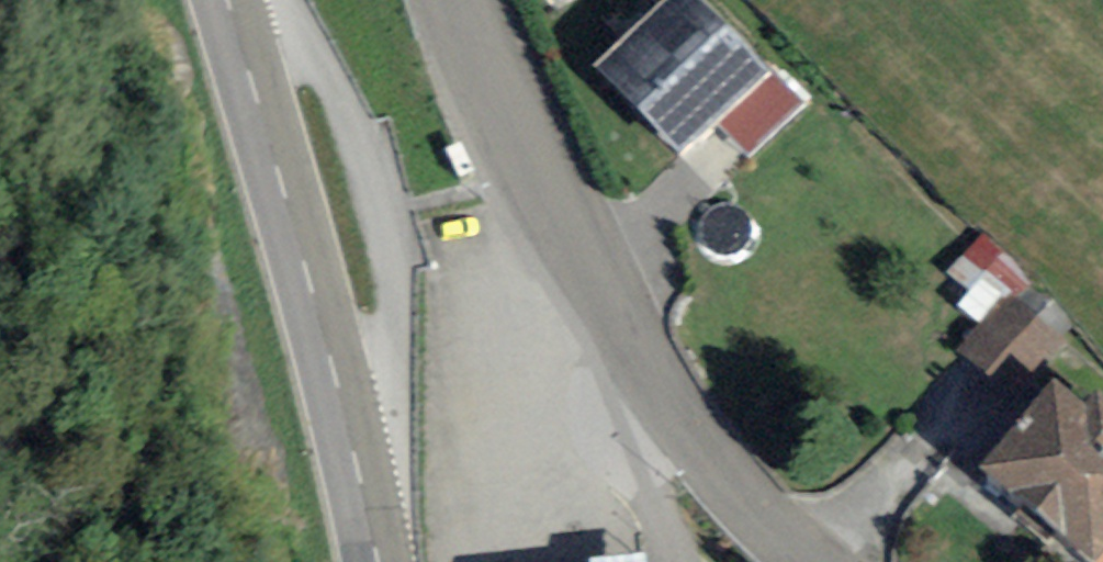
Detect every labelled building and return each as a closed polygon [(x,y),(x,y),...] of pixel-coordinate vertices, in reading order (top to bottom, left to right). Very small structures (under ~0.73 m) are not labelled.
[(757,82),(687,9),(609,83),(679,156),(757,82)] [(1068,344),(1021,302),(972,356),(1019,398),(1068,344)] [(1061,408),(999,482),(1095,561),(1102,561),(1102,433),(1098,438),(1061,408)]
